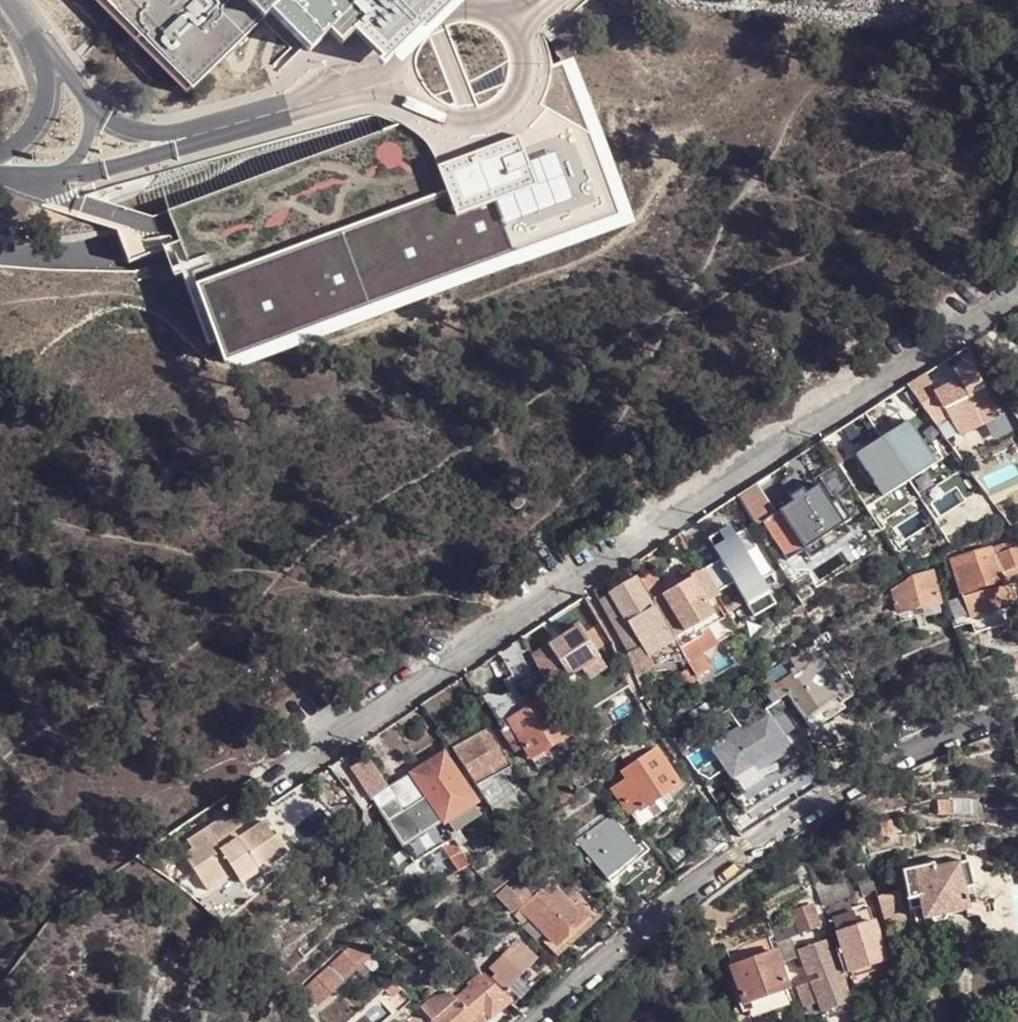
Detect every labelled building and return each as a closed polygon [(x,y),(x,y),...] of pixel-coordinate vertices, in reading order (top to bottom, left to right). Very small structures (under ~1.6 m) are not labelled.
[(189,91),(267,13),(308,52),(354,4),(350,0),(98,0),(189,91)] [(257,169),(161,209),(169,232),(180,262),(216,363),(619,213),(560,59),(528,71),(461,96),(422,110),(412,113),(257,169)] [(949,411),(958,433),(996,414),(971,362),(953,371),(958,379),(960,384),(942,393),(939,389),(930,369),(907,384),(932,420),(949,411)] [(960,384),(958,379),(939,389),(942,393),(960,384)] [(883,496),(902,483),(894,469),(926,448),(907,420),(856,454),(883,496)] [(860,425),(843,436),(851,449),(868,439),(860,425)] [(902,483),(939,460),(931,445),(926,448),(894,469),(902,483)] [(805,493),(818,484),(815,479),(802,489),(805,493)] [(763,521),(789,560),(805,549),(810,557),(848,532),(843,524),(851,519),(838,499),(831,503),(818,484),(805,493),(802,489),(789,497),(792,502),(763,521)] [(789,497),(802,489),(799,484),(786,493),(789,497)] [(511,495),(509,498),(509,501),(510,504),(512,507),(515,509),(517,510),(520,509),(523,508),(526,506),(527,504),(528,501),(528,498),(527,495),(525,493),(522,491),(519,491),(516,491),(513,493),(511,495)] [(704,570),(717,593),(734,583),(754,617),(776,604),(746,553),(756,547),(745,529),(734,535),(729,526),(719,532),(724,541),(714,547),(720,560),(704,570)] [(970,616),(1017,602),(1012,584),(1017,582),(1017,548),(1017,547),(1010,549),(1008,544),(992,550),(993,555),(955,565),(961,591),(970,616)] [(662,595),(665,592),(653,570),(640,578),(653,601),(663,596),(662,595)] [(672,633),(681,628),(674,616),(705,599),(705,600),(717,593),(704,570),(665,592),(662,595),(663,596),(653,601),(672,633)] [(899,611),(939,601),(931,572),(920,574),(912,578),(893,589),(897,603),(898,608),(899,611)] [(632,620),(652,609),(636,579),(624,586),(624,587),(616,592),(620,601),(616,603),(627,623),(632,620)] [(623,644),(624,648),(632,657),(648,649),(632,620),(627,623),(616,603),(620,601),(616,592),(601,602),(613,624),(623,644)] [(738,596),(724,604),(728,611),(742,603),(738,596)] [(683,631),(714,614),(705,600),(705,599),(674,616),(681,628),(683,631)] [(632,620),(648,649),(650,652),(671,640),(652,609),(632,620)] [(579,627),(533,657),(550,689),(582,670),(588,681),(606,669),(579,627)] [(686,658),(699,650),(693,640),(680,648),(686,658)] [(511,680),(528,669),(516,645),(499,656),(511,680)] [(781,684),(810,729),(844,709),(840,704),(852,696),(826,655),(816,661),(812,654),(791,667),(796,675),(781,684)] [(689,664),(696,677),(712,668),(705,655),(689,664)] [(685,684),(696,677),(689,664),(678,670),(685,684)] [(510,722),(509,720),(531,707),(528,703),(520,700),(514,690),(488,705),(501,727),(510,722)] [(531,707),(509,720),(510,722),(501,727),(516,752),(525,746),(528,752),(524,755),(527,759),(531,757),(537,768),(547,762),(541,751),(568,735),(547,698),(531,707)] [(766,715),(710,750),(739,796),(795,761),(766,715)] [(508,769),(510,767),(488,729),(463,742),(453,727),(443,733),(476,786),(508,769)] [(613,788),(629,812),(629,811),(637,806),(640,810),(657,798),(678,785),(654,747),(621,770),(627,779),(613,788)] [(473,806),(477,804),(445,754),(444,753),(412,774),(424,793),(444,823),(473,806)] [(482,795),(508,781),(504,777),(510,774),(508,769),(476,786),(482,795)] [(423,795),(424,793),(412,774),(389,787),(396,799),(402,807),(423,795)] [(513,796),(516,793),(508,781),(482,795),(492,809),(513,796)] [(564,800),(573,795),(568,787),(558,793),(564,800)] [(402,807),(396,799),(379,810),(414,864),(443,846),(453,839),(450,835),(443,825),(423,795),(402,807)] [(499,820),(521,807),(513,796),(492,809),(499,820)] [(662,805),(657,798),(640,810),(637,806),(629,811),(636,821),(662,805)] [(458,830),(480,817),(473,806),(444,823),(443,825),(450,835),(458,830)] [(190,847),(181,853),(206,889),(233,871),(238,881),(287,849),(276,833),(272,835),(262,820),(245,831),(237,836),(232,831),(241,825),(231,809),(185,840),(190,847)] [(607,877),(639,851),(613,818),(580,844),(607,877)] [(245,831),(241,825),(232,831),(237,836),(245,831)] [(545,843),(559,832),(554,826),(539,836),(545,843)] [(459,847),(467,843),(458,830),(450,835),(453,839),(459,847)] [(710,844),(716,852),(732,842),(725,834),(710,844)] [(459,872),(470,865),(459,847),(453,839),(443,846),(459,872)] [(963,887),(974,885),(973,883),(968,860),(958,863),(963,887)] [(909,910),(920,907),(923,917),(965,909),(967,908),(963,887),(958,863),(939,867),(933,868),(932,863),(901,871),(909,910)] [(653,884),(660,892),(675,883),(668,873),(653,884)] [(814,884),(821,907),(849,897),(841,874),(814,884)] [(875,891),(870,878),(857,881),(861,895),(875,891)] [(506,884),(495,894),(511,913),(531,896),(516,879),(508,887),(506,884)] [(967,915),(985,911),(980,881),(973,883),(974,885),(963,887),(967,908),(965,909),(967,915)] [(556,944),(583,918),(554,886),(551,883),(523,909),(556,944)] [(884,925),(905,920),(898,888),(876,895),(884,925)] [(766,918),(778,911),(771,897),(761,903),(766,918)] [(798,931),(818,924),(814,903),(793,909),(798,931)] [(848,971),(885,959),(873,920),(856,925),(852,912),(833,918),(841,945),(834,947),(842,972),(848,971)] [(820,1013),(852,1004),(842,972),(834,947),(831,937),(797,950),(808,982),(795,986),(803,1010),(816,1005),(820,1013)] [(772,951),(767,938),(757,941),(762,954),(772,951)] [(743,1003),(785,989),(772,951),(762,954),(757,941),(737,947),(741,961),(730,965),(743,1003)] [(364,959),(365,958),(354,945),(319,976),(328,987),(331,989),(343,978),(364,959)] [(502,995),(536,960),(523,946),(507,962),(502,957),(493,965),(499,971),(494,975),(500,981),(495,986),(502,995)] [(375,971),(380,966),(368,954),(365,958),(364,959),(375,971)] [(885,959),(848,971),(852,985),(889,973),(885,959)] [(553,975),(559,969),(552,961),(550,963),(546,967),(553,975)] [(327,987),(328,987),(319,976),(306,990),(314,999),(327,987)] [(509,1002),(502,995),(495,986),(485,977),(482,979),(478,983),(437,1016),(431,1021),(432,1021),(468,1021),(472,1018),(483,1009),(490,1017),(509,1002)] [(328,987),(327,987),(334,995),(347,983),(343,978),(331,989),(328,987)] [(396,1004),(406,995),(398,987),(389,995),(396,1004)] [(490,1017),(483,1009),(472,1018),(475,1021),(484,1021),(490,1017)] [(422,1012),(411,1021),(412,1021),(432,1021),(431,1021),(427,1017),(422,1012)] [(431,1021),(437,1016),(434,1012),(427,1017),(431,1021)]
